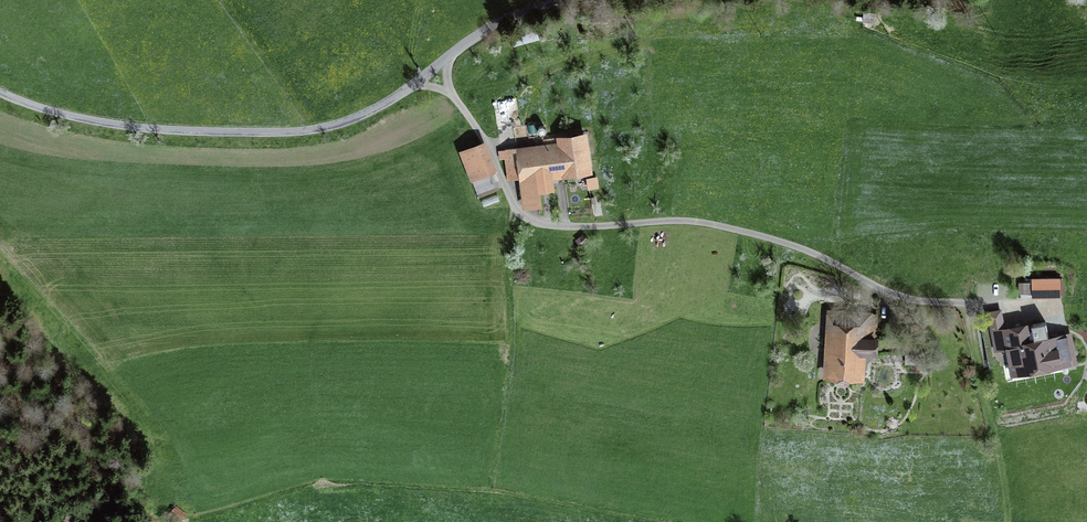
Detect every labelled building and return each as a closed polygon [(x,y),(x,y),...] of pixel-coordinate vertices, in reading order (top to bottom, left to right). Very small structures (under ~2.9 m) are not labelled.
[(876,14),(865,13),(864,21),(875,22),(876,14)] [(590,25),(607,25),(607,16),(582,17),(582,23),(590,23),(590,25)] [(551,172),(587,167),(582,136),(562,139),(562,138),(545,140),(546,149),(518,153),(517,148),(505,150),(509,179),(521,177),(524,205),(542,202),(540,188),(553,187),(551,172)] [(492,183),(478,147),(463,153),(477,189),(492,183)] [(598,186),(596,177),(588,178),(589,188),(598,186)] [(584,236),(578,240),(582,246),(588,241),(584,236)] [(1032,297),(1053,297),(1053,280),(1032,280),(1032,282),(1020,282),(1020,293),(1032,293),(1032,297)] [(1014,379),(1055,371),(1056,375),(1075,371),(1068,335),(1036,341),(1033,324),(1005,329),(1002,310),(990,312),(993,327),(983,329),(990,368),(1012,364),(1014,379)] [(834,312),(830,373),(857,374),(858,351),(873,352),(873,362),(905,362),(905,351),(874,353),(876,314),(834,312)]
